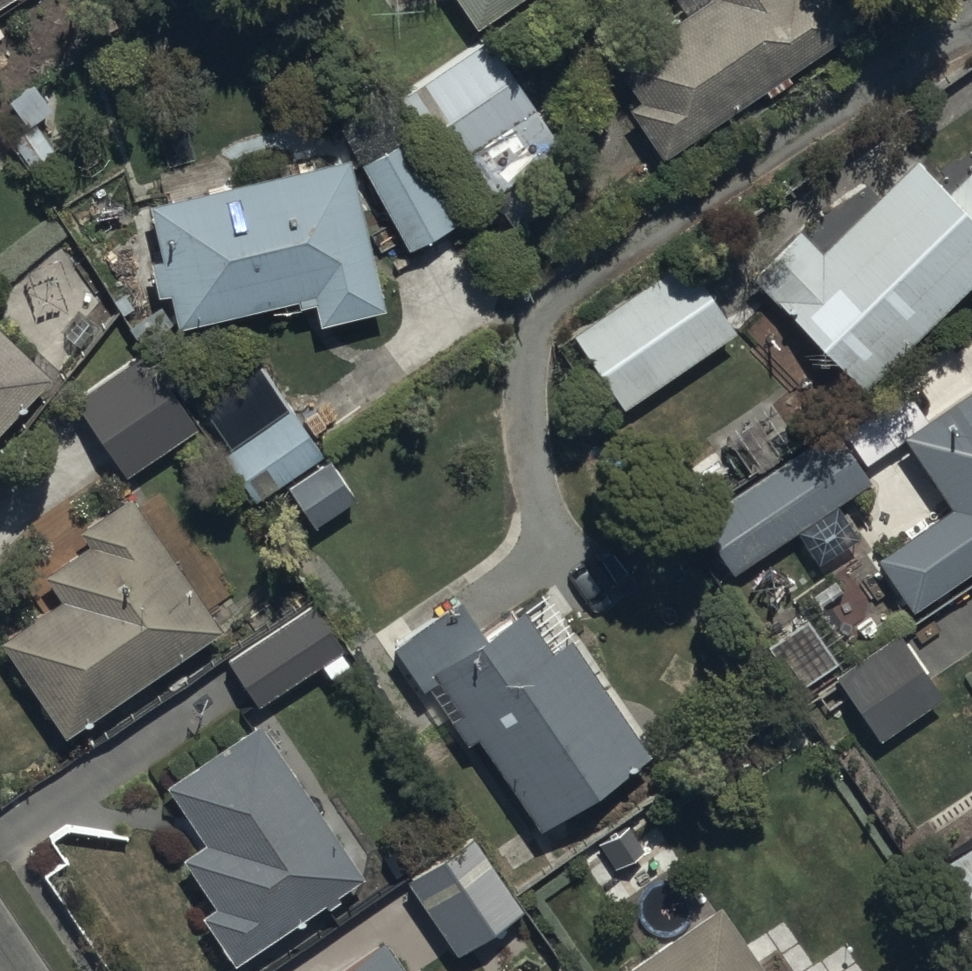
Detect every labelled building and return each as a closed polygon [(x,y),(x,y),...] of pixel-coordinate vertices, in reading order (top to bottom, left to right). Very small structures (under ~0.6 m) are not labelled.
[(478,17),(502,0),(466,0),(478,17)] [(661,149),(853,21),(840,0),(681,0),(684,5),(613,52),(639,90),(626,98),(661,149)] [(487,29),(397,87),(441,155),(473,134),(498,173),(556,136),(487,29)] [(26,120),(33,115),(53,102),(30,68),(3,86),(26,120)] [(452,215),(385,93),(339,118),(405,240),(452,215)] [(971,270),(971,156),(949,179),(917,145),(820,240),(813,233),(764,281),(861,380),(971,270)] [(348,146),(147,194),(161,251),(150,254),(159,288),(169,286),(177,318),(294,290),(296,299),(312,295),(317,316),(385,300),(348,146)] [(571,323),(622,399),(737,323),(685,246),(571,323)] [(51,366),(0,318),(0,420),(51,366)] [(78,395),(127,469),(197,422),(147,349),(78,395)] [(971,558),(971,379),(900,428),(949,498),(876,548),(912,600),(971,558)] [(219,446),(252,494),(322,446),(289,399),(260,419),(235,382),(202,405),(226,441),(219,446)] [(740,563),(868,475),(830,420),(702,508),(740,563)] [(289,490),(315,529),(357,502),(330,463),(289,490)] [(0,627),(0,636),(60,727),(222,622),(134,487),(76,522),(86,538),(41,566),(57,592),(0,627)] [(479,729),(536,819),(650,745),(573,627),(550,642),(520,596),(480,622),(457,586),(389,631),(422,682),(439,670),(461,703),(450,710),(468,736),(479,729)] [(313,604),(228,664),(259,707),(344,647),(313,604)] [(806,607),(763,637),(777,657),(784,653),(802,679),(838,653),(806,607)] [(943,690),(896,623),(832,667),(879,734),(943,690)] [(364,866),(256,710),(162,775),(204,836),(181,852),(214,898),(199,908),(233,957),(364,866)] [(467,823),(405,869),(458,942),(521,897),(467,823)] [(934,860),(971,913),(971,833),(934,860)] [(720,894),(607,970),(772,970),(720,894)] [(383,929),(323,970),(412,970),(383,929)]
